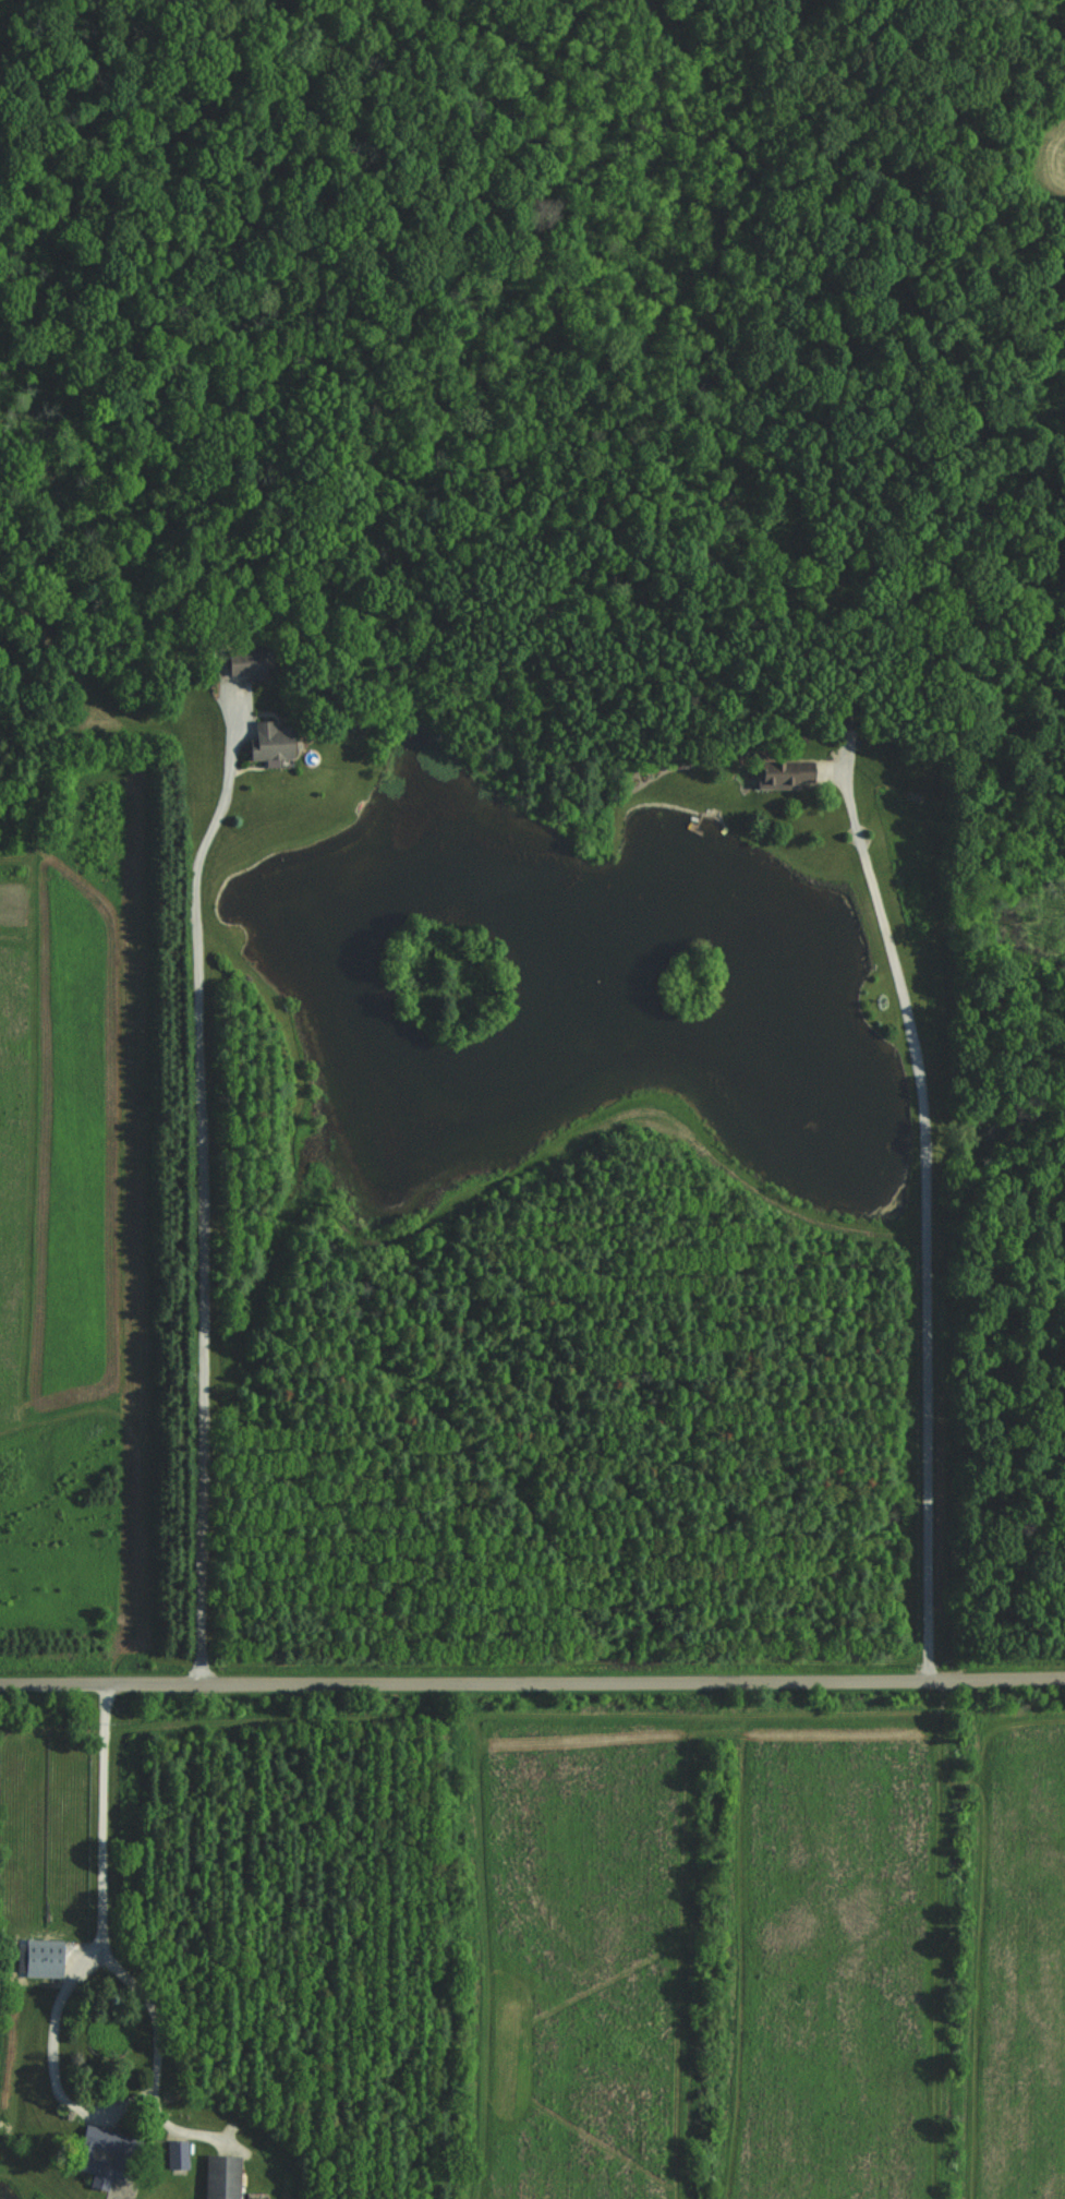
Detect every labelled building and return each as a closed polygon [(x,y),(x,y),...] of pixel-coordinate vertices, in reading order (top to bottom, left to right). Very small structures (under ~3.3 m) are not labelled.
[(220,652),(220,679),(262,679),(262,652),(220,652)] [(286,761),(285,724),(244,724),(245,761),(286,761)] [(753,790),(812,790),(812,763),(753,763),(753,790)] [(55,1977),(56,1940),(17,1940),(17,1977),(55,1977)] [(85,2175),(81,2187),(98,2192),(114,2135),(78,2125),(65,2169),(85,2175)] [(162,2169),(185,2169),(185,2141),(162,2141),(162,2169)] [(235,2156),(199,2156),(198,2198),(234,2198),(235,2156)]
